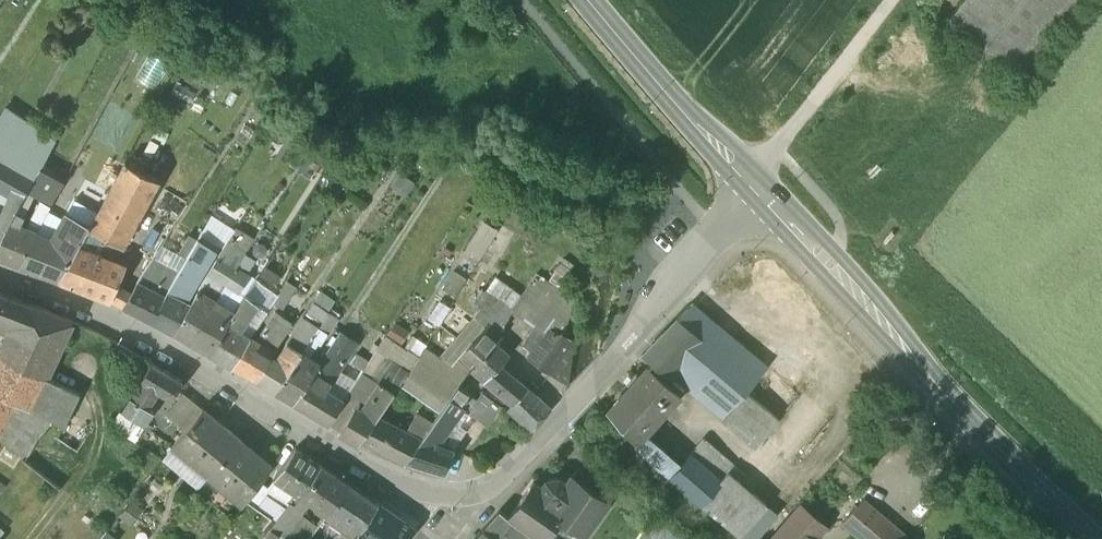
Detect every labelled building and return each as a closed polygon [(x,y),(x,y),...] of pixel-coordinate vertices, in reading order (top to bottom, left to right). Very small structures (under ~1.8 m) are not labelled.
[(950,17),(1019,71),(1073,0),(963,0),(950,17)] [(158,92),(174,61),(154,50),(137,80),(158,92)] [(1,114),(0,117),(0,188),(11,195),(21,201),(30,185),(34,180),(17,170),(27,154),(43,164),(53,146),(1,114)] [(43,164),(27,154),(17,170),(34,180),(40,169),(42,166),(43,164)] [(153,179),(125,165),(116,183),(148,200),(158,182),(153,179)] [(64,183),(40,169),(34,180),(30,185),(27,191),(51,206),(64,183)] [(148,200),(116,183),(92,228),(91,230),(123,247),(148,200)] [(2,215),(6,205),(11,195),(0,188),(0,215),(2,215)] [(21,201),(11,195),(6,205),(16,209),(21,201)] [(9,225),(16,209),(6,205),(2,215),(0,215),(0,243),(9,225)] [(37,212),(29,227),(29,234),(33,236),(34,234),(44,217),(37,212)] [(235,232),(212,217),(203,234),(220,246),(224,249),(235,232)] [(51,241),(34,234),(33,236),(20,265),(60,281),(78,248),(88,229),(91,230),(92,228),(87,226),(84,231),(63,220),(51,241)] [(470,251),(485,260),(502,230),(488,222),(470,251)] [(9,225),(0,243),(0,257),(20,265),(33,236),(29,234),(9,225)] [(91,230),(88,229),(78,248),(115,263),(123,247),(91,230)] [(235,232),(228,243),(246,253),(254,241),(235,232)] [(216,251),(220,246),(203,234),(198,240),(216,251)] [(216,251),(198,240),(190,254),(208,265),(216,251)] [(209,274),(226,285),(246,253),(228,243),(209,274)] [(461,254),(443,244),(436,255),(455,266),(461,254)] [(115,263),(78,248),(60,281),(110,301),(124,266),(115,263)] [(208,265),(190,254),(177,275),(167,291),(186,301),(208,265)] [(253,263),(244,257),(236,270),(246,275),(253,263)] [(476,267),(465,260),(459,270),(470,277),(476,267)] [(153,263),(137,285),(163,299),(167,291),(177,275),(153,263)] [(236,270),(226,285),(240,294),(250,278),(236,270)] [(198,293),(215,303),(226,285),(209,274),(198,293)] [(466,284),(454,277),(447,287),(459,294),(466,284)] [(495,281),(488,292),(490,294),(514,309),(524,293),(510,284),(507,288),(495,281)] [(163,299),(137,285),(123,308),(150,322),(163,299)] [(215,303),(230,311),(240,294),(226,285),(215,303)] [(473,304),(479,309),(490,294),(488,292),(483,290),(473,304)] [(186,301),(167,291),(163,299),(150,322),(173,334),(187,312),(191,304),(186,301)] [(198,293),(187,312),(203,321),(215,303),(198,293)] [(514,309),(490,294),(479,309),(473,318),(476,320),(486,327),(487,326),(498,335),(513,311),(514,309)] [(258,306),(245,296),(234,313),(227,325),(242,334),(258,306)] [(0,313),(0,324),(12,328),(23,304),(6,298),(0,313)] [(215,303),(203,321),(190,344),(208,354),(227,325),(234,313),(230,311),(215,303)] [(52,313),(23,304),(12,328),(1,355),(45,379),(72,323),(52,313)] [(691,304),(643,355),(667,377),(676,369),(729,414),(766,368),(691,304)] [(328,313),(314,305),(304,319),(318,329),(325,319),(328,313)] [(472,325),(452,310),(441,327),(458,341),(472,325)] [(203,321),(187,312),(173,334),(190,344),(203,321)] [(297,317),(288,312),(278,327),(288,332),(297,317)] [(337,319),(328,313),(325,319),(334,325),(337,319)] [(304,319),(287,344),(302,354),(311,339),(318,329),(304,319)] [(334,325),(325,319),(318,329),(327,335),(334,325)] [(424,351),(410,372),(450,400),(472,369),(479,361),(466,350),(486,327),(476,320),(472,325),(458,341),(441,362),(424,351)] [(273,323),(258,343),(275,352),(288,332),(278,327),(273,323)] [(242,334),(227,325),(208,354),(232,369),(252,341),(242,334)] [(486,327),(466,350),(479,361),(480,362),(486,355),(484,354),(494,343),(496,344),(501,338),(498,335),(487,326),(486,327)] [(548,328),(527,358),(551,375),(562,357),(557,353),(564,339),(548,328)] [(327,335),(318,329),(311,339),(318,344),(321,346),(327,335)] [(356,343),(341,333),(333,345),(349,355),(356,343)] [(386,338),(347,398),(357,405),(354,410),(357,412),(363,414),(383,387),(394,395),(410,372),(424,351),(428,346),(414,337),(404,351),(386,338)] [(318,344),(311,339),(302,354),(309,358),(318,344)] [(574,346),(564,339),(557,353),(562,357),(551,375),(567,380),(574,346)] [(258,343),(252,341),(232,369),(256,382),(271,359),(275,352),(258,343)] [(494,343),(484,354),(486,355),(480,362),(479,361),(472,369),(473,370),(486,381),(500,366),(499,365),(508,354),(496,344),(494,343)] [(302,354),(287,344),(276,362),(271,359),(256,382),(275,394),(302,354)] [(333,345),(314,375),(331,385),(349,355),(333,345)] [(302,354),(275,394),(293,405),(309,381),(310,382),(320,365),(309,358),(302,354)] [(1,355),(0,358),(0,393),(14,401),(31,410),(45,379),(1,355)] [(528,389),(500,366),(486,381),(513,406),(528,389)] [(155,367),(135,399),(149,409),(171,376),(155,367)] [(648,367),(607,413),(636,445),(645,435),(680,395),(648,367)] [(356,383),(339,372),(328,392),(344,402),(356,383)] [(331,385),(314,375),(310,382),(328,392),(331,385)] [(310,382),(309,381),(293,405),(328,427),(344,402),(328,392),(310,382)] [(383,387),(363,414),(376,422),(387,405),(394,395),(383,387)] [(472,399),(458,389),(452,398),(465,409),(472,399)] [(551,410),(528,389),(513,406),(508,411),(532,432),(551,410)] [(0,393),(0,431),(1,432),(14,401),(0,393)] [(503,408),(483,394),(469,413),(489,427),(503,408)] [(357,405),(347,398),(344,402),(329,426),(342,434),(357,412),(354,410),(357,405)] [(420,442),(406,463),(446,476),(454,452),(440,447),(447,436),(451,439),(459,427),(455,425),(465,409),(452,398),(432,426),(420,442)] [(135,399),(123,417),(137,427),(149,409),(135,399)] [(387,405),(377,420),(385,424),(394,409),(387,405)] [(202,411),(171,449),(207,478),(239,441),(202,411)] [(363,414),(357,412),(342,434),(341,436),(360,446),(362,442),(376,422),(363,414)] [(45,426),(32,413),(22,423),(35,436),(45,426)] [(419,418),(416,416),(406,435),(408,436),(420,442),(432,426),(424,421),(419,418)] [(385,424),(377,420),(376,422),(362,442),(394,459),(408,436),(406,435),(385,424)] [(690,456),(680,466),(645,435),(636,445),(654,464),(740,538),(767,506),(729,473),(721,482),(690,456)] [(408,436),(394,459),(406,463),(420,442),(408,436)] [(735,466),(705,440),(690,456),(721,482),(729,473),(735,466)] [(239,441),(207,478),(243,508),(272,468),(239,441)] [(322,468),(295,451),(273,482),(300,499),(322,468)] [(349,487),(322,468),(300,499),(310,506),(327,519),(349,487)] [(534,484),(509,519),(536,538),(545,538),(559,518),(584,536),(607,503),(572,478),(566,486),(559,481),(547,483),(542,490),(534,484)] [(349,487),(327,519),(346,533),(359,516),(367,522),(378,507),(349,487)] [(310,506),(300,499),(295,508),(290,505),(270,531),(282,538),(284,538),(310,506)] [(863,501),(844,523),(863,538),(908,538),(863,501)] [(801,505),(792,517),(790,516),(780,530),(790,538),(814,538),(825,525),(824,524),(827,521),(823,518),(820,521),(801,505)] [(363,528),(378,538),(388,538),(399,523),(378,507),(367,522),(363,528)] [(484,531),(495,538),(516,538),(524,531),(500,513),(484,531)] [(414,533),(399,523),(388,538),(409,538),(414,533)] [(363,528),(356,538),(358,538),(378,538),(363,528)] [(99,538),(116,538),(106,530),(99,538)] [(780,530),(772,538),(790,538),(780,530)]
